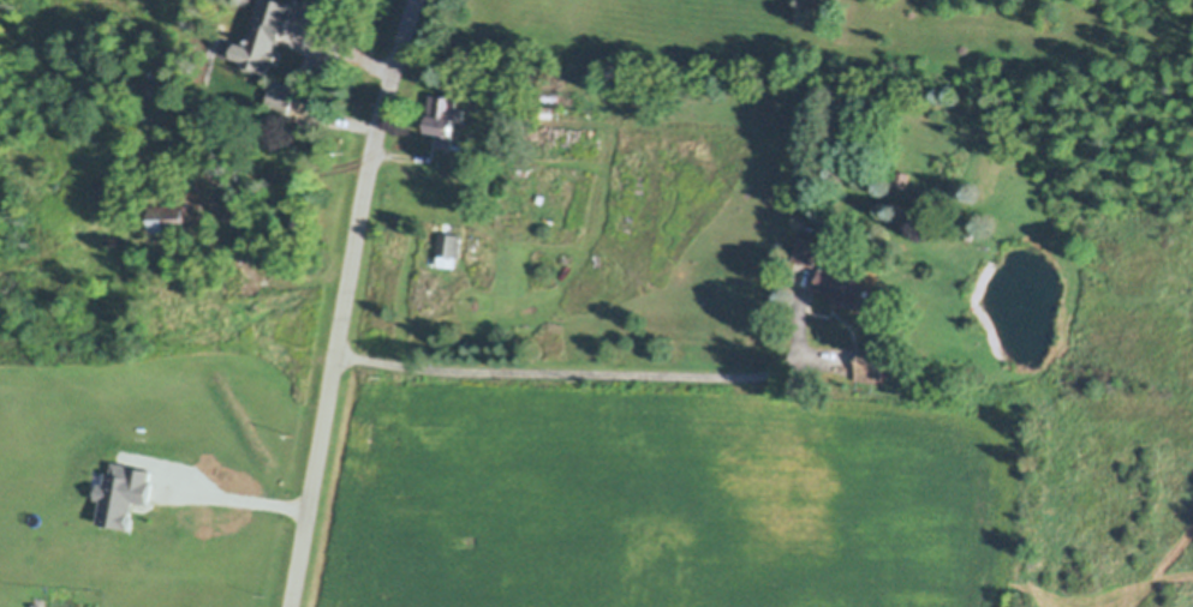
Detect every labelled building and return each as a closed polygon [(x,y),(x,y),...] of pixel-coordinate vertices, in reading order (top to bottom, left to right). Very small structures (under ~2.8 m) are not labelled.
[(256,25),(236,100),(265,108),(285,33),(256,25)] [(291,95),(274,90),(269,108),(287,112),(291,95)] [(428,133),(434,95),(459,98),(458,107),(469,108),(466,121),(457,120),(453,150),(439,148),(440,134),(428,133)] [(554,118),(541,118),(541,106),(554,106),(554,118)] [(908,187),(897,185),(900,170),(912,173),(908,187)] [(229,200),(249,206),(244,226),(223,220),(229,200)] [(190,230),(154,232),(153,205),(189,204),(190,230)] [(298,226),(298,224),(298,223),(297,223),(297,222),(298,222),(298,221),(298,220),(299,220),(299,218),(300,218),(302,218),(303,218),(304,218),(305,218),(305,220),(306,220),(306,221),(308,221),(308,222),(308,223),(308,224),(306,226),(306,227),(305,227),(304,228),(303,228),(302,228),(300,228),(300,227),(299,227),(299,226),(298,226)] [(436,254),(440,233),(463,235),(459,258),(457,257),(455,268),(437,265),(439,256),(436,254)] [(973,236),(972,242),(965,240),(966,234),(973,236)] [(824,242),(817,265),(797,259),(804,236),(824,242)] [(869,269),(857,307),(816,294),(824,268),(852,277),(855,265),(869,269)] [(996,298),(996,307),(991,307),(991,305),(970,306),(968,302),(990,301),(991,301),(991,298),(996,298)] [(857,380),(860,349),(887,353),(883,384),(857,380)]
